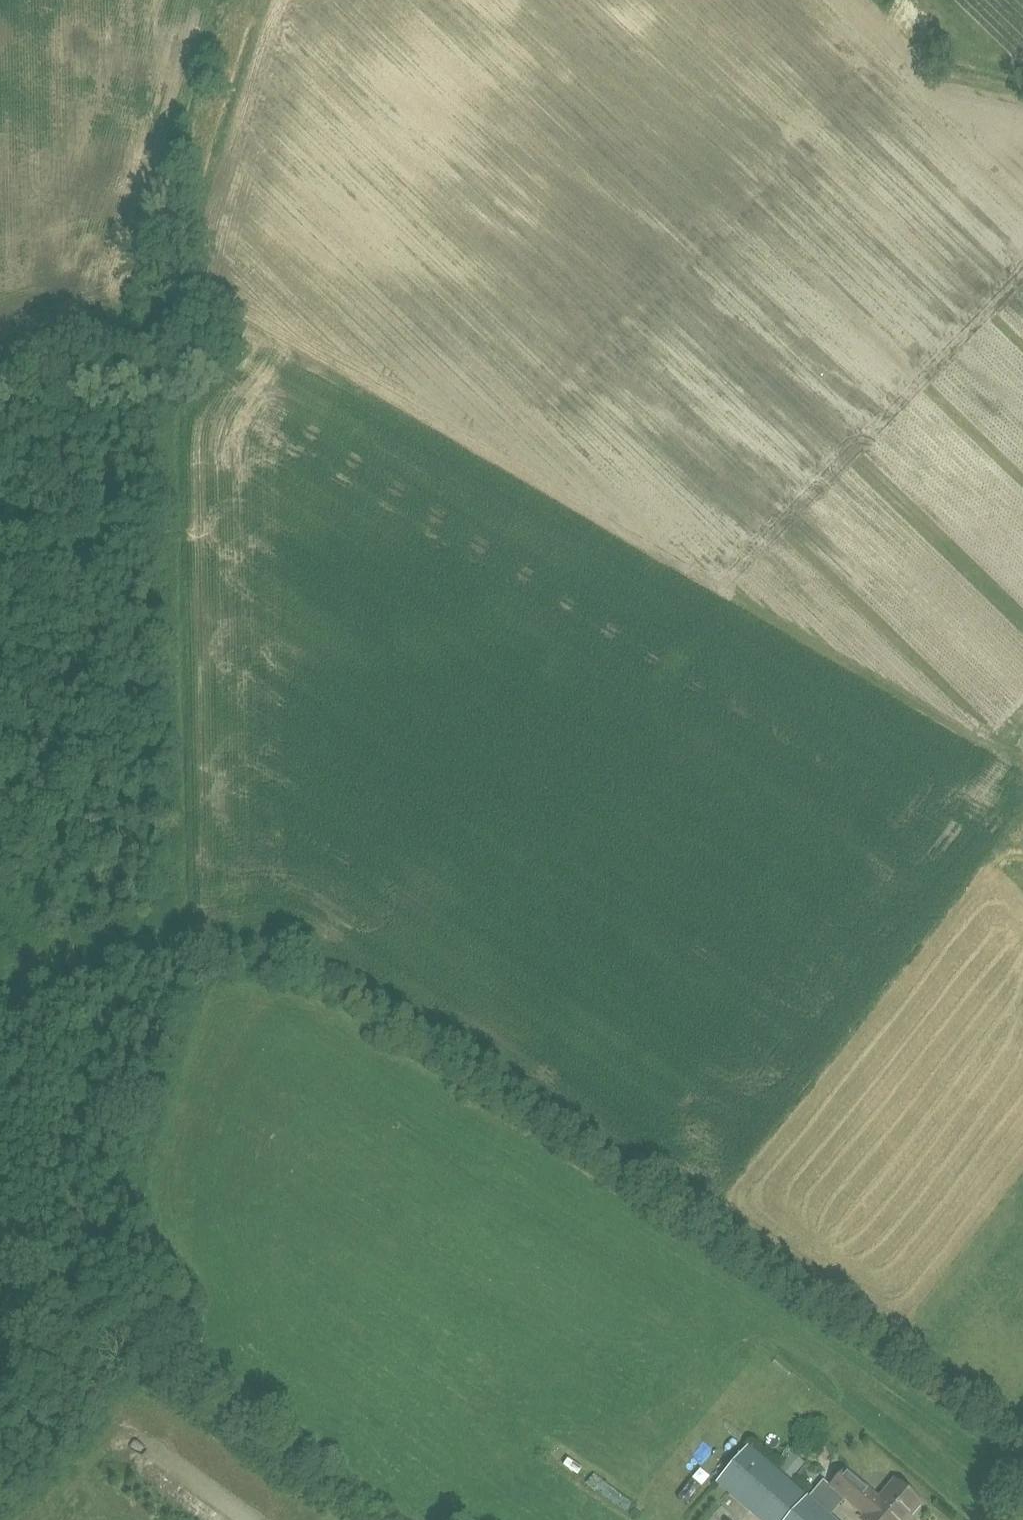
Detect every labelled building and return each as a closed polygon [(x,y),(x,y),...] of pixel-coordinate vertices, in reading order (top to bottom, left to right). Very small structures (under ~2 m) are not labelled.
[(831,1517),(846,1500),(857,1510),(859,1508),(872,1494),(873,1492),(844,1467),(829,1485),(822,1479),(807,1496),(747,1444),(715,1481),(760,1519),(835,1519),(831,1517)] [(859,1508),(865,1514),(861,1519),(862,1519),(904,1519),(920,1502),(894,1480),(878,1499),(872,1494),(859,1508)]
